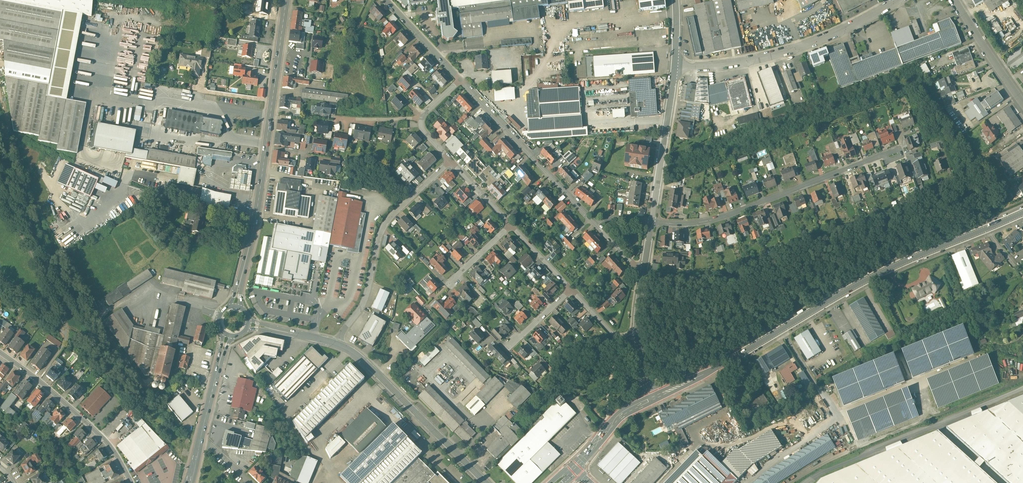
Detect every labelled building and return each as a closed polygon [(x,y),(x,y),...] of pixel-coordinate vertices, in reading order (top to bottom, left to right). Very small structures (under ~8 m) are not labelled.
[(6,0),(0,0),(0,39),(3,40),(4,61),(52,70),(62,10),(6,0)] [(62,10),(81,13),(91,15),(92,0),(6,0),(62,10)] [(268,1),(259,0),(258,13),(266,14),(268,1)] [(401,3),(402,5),(405,8),(407,6),(407,5),(410,5),(411,5),(412,5),(413,6),(414,4),(414,5),(415,4),(416,4),(417,5),(418,4),(420,4),(421,4),(422,3),(423,3),(424,3),(425,4),(426,3),(427,3),(428,3),(427,1),(436,0),(437,2),(439,10),(436,11),(436,17),(435,18),(435,20),(437,20),(438,26),(441,26),(442,38),(445,41),(453,40),(457,34),(453,31),(450,9),(449,9),(448,0),(397,0),(401,3)] [(451,9),(458,8),(462,38),(482,36),(481,22),(508,19),(509,23),(540,19),(538,6),(568,2),(586,0),(450,0),(451,9)] [(568,2),(568,4),(565,5),(566,8),(569,7),(569,11),(604,7),(603,0),(586,0),(568,2)] [(640,11),(666,8),(665,0),(638,0),(640,11)] [(730,0),(716,0),(712,1),(701,4),(696,5),(698,16),(706,54),(741,46),(730,0)] [(738,11),(773,3),(773,0),(736,0),(738,11)] [(820,0),(796,0),(801,10),(820,1),(820,0)] [(842,12),(860,4),(860,6),(871,1),(871,0),(836,0),(842,12)] [(984,2),(989,11),(1009,0),(989,0),(984,2)] [(377,7),(373,3),(369,10),(371,13),(377,7)] [(377,7),(371,13),(379,21),(385,15),(378,7),(377,7)] [(1013,10),(1021,20),(1022,19),(1022,15),(1018,7),(1013,10)] [(66,99),(81,13),(62,10),(52,70),(4,61),(5,76),(48,84),(46,96),(66,99)] [(302,13),(293,12),(290,30),(301,31),(301,28),(302,22),(301,22),(301,20),(302,13)] [(393,14),(389,18),(392,22),(393,23),(397,20),(393,14)] [(706,54),(698,16),(694,17),(701,52),(702,55),(706,54)] [(911,18),(917,35),(922,34),(917,16),(911,18)] [(701,52),(694,17),(687,18),(696,53),(701,52)] [(1001,30),(993,17),(985,22),(993,35),(1001,30)] [(844,43),(827,49),(829,55),(842,88),(962,43),(952,18),(937,24),(940,32),(852,65),(844,43)] [(260,20),(252,19),(252,22),(251,22),(249,36),(258,37),(260,23),(259,23),(260,20)] [(310,21),(305,20),(301,20),(301,22),(302,22),(301,28),(306,29),(305,32),(313,33),(313,30),(310,30),(309,29),(310,21)] [(387,28),(382,32),(387,37),(391,33),(392,34),(398,29),(393,23),(392,22),(386,27),(387,28)] [(136,46),(139,32),(127,30),(123,30),(121,39),(129,41),(129,44),(136,46)] [(300,33),(290,31),(289,42),(297,43),(301,43),(301,39),(299,39),(300,33)] [(410,39),(403,32),(397,37),(404,45),(410,39)] [(322,38),(313,37),(312,47),(315,47),(315,48),(318,49),(318,48),(321,48),(322,38)] [(531,38),(501,39),(501,46),(532,44),(531,38)] [(252,47),(243,45),(242,56),(250,57),(252,47)] [(416,45),(409,51),(408,52),(410,54),(410,53),(413,56),(410,59),(412,62),(416,58),(422,52),(416,45)] [(969,46),(953,52),(958,66),(955,67),(957,73),(976,67),(969,46)] [(118,53),(115,73),(120,73),(119,77),(126,78),(126,82),(127,82),(128,78),(131,79),(133,64),(130,64),(131,59),(134,59),(135,53),(127,52),(127,49),(120,48),(119,53),(118,53)] [(212,49),(203,48),(202,57),(211,58),(212,49)] [(829,55),(827,49),(809,56),(814,68),(826,64),(823,57),(829,55)] [(653,52),(584,58),(585,65),(579,66),(580,78),(655,72),(653,52)] [(203,59),(180,55),(179,65),(191,67),(190,75),(198,76),(199,68),(201,68),(203,59)] [(486,56),(476,57),(476,62),(477,70),(487,69),(486,56)] [(434,65),(427,57),(420,63),(425,68),(427,70),(427,71),(434,65)] [(323,63),(311,62),(310,72),(322,73),(323,63)] [(796,66),(799,72),(801,77),(810,74),(806,63),(796,66)] [(414,64),(407,70),(411,75),(418,68),(414,64)] [(245,68),(234,67),(233,75),(243,76),(243,75),(244,75),(245,68)] [(757,74),(769,107),(783,102),(771,69),(757,74)] [(439,70),(432,77),(441,87),(449,80),(439,70)] [(790,70),(782,74),(789,93),(798,89),(795,83),(792,74),(790,70)] [(511,71),(491,72),(492,85),(512,83),(511,71)] [(799,72),(792,74),(795,83),(802,81),(801,77),(799,72)] [(244,75),(243,75),(243,76),(242,83),(246,84),(257,85),(258,77),(254,76),(254,73),(248,73),(247,76),(244,75)] [(48,84),(5,76),(13,131),(38,136),(46,96),(48,84)] [(405,77),(398,83),(406,92),(413,86),(405,77)] [(744,77),(725,82),(729,101),(732,112),(752,107),(744,77)] [(947,77),(937,81),(941,91),(944,89),(946,94),(955,91),(953,86),(951,86),(949,82),(947,77)] [(293,79),(284,78),(282,87),(291,89),(293,89),(295,88),(296,84),(292,84),(292,82),(297,83),(298,78),(293,78),(293,79)] [(629,79),(629,93),(638,92),(652,92),(651,78),(629,79)] [(709,105),(708,87),(707,79),(698,79),(697,85),(695,103),(709,105)] [(709,106),(729,101),(725,82),(708,87),(709,105),(709,106)] [(695,103),(697,85),(687,83),(687,86),(685,101),(695,103)] [(431,85),(427,89),(426,88),(425,89),(430,95),(436,90),(431,85)] [(579,87),(569,88),(571,117),(582,117),(579,87)] [(257,97),(265,98),(267,89),(259,88),(257,97)] [(348,95),(302,88),(301,98),(329,102),(337,103),(346,104),(348,95)] [(569,88),(538,90),(540,119),(571,117),(569,88)] [(494,101),(515,99),(514,89),(494,90),(494,101)] [(538,90),(529,90),(531,120),(540,119),(538,90)] [(962,90),(956,93),(958,98),(964,96),(962,90)] [(652,92),(638,92),(638,108),(634,108),(634,113),(639,113),(639,116),(655,116),(654,91),(652,92)] [(996,91),(980,103),(986,112),(1002,100),(996,91)] [(631,117),(639,116),(639,113),(634,113),(634,108),(638,108),(638,92),(629,93),(631,117)] [(425,100),(418,93),(411,99),(418,106),(425,100)] [(406,104),(399,95),(391,102),(394,105),(399,110),(406,104)] [(468,101),(462,95),(460,97),(457,95),(454,98),(459,104),(462,107),(468,101)] [(66,99),(46,96),(38,136),(37,141),(57,145),(66,99)] [(293,99),(281,97),(280,108),(288,109),(289,104),(292,104),(293,99)] [(969,109),(964,112),(970,120),(975,117),(978,121),(988,114),(986,112),(980,103),(976,97),(966,104),(969,109)] [(459,104),(454,98),(451,101),(456,107),(459,104)] [(86,103),(66,99),(57,145),(56,149),(77,153),(86,103)] [(474,107),(468,101),(462,107),(468,113),(474,107)] [(693,104),(686,103),(685,110),(682,110),(680,123),(679,122),(676,137),(688,139),(689,130),(690,130),(690,129),(689,129),(690,125),(694,125),(695,120),(691,119),(693,104)] [(326,105),(322,105),(321,105),(317,104),(316,113),(320,113),(320,114),(325,115),(325,114),(330,114),(331,108),(331,106),(328,106),(327,105),(326,105)] [(701,106),(693,104),(691,119),(695,120),(698,120),(701,106)] [(134,119),(140,121),(143,107),(137,106),(134,119)] [(1009,107),(997,115),(1009,132),(1021,124),(1009,107)] [(909,111),(902,114),(904,119),(900,120),(900,119),(899,119),(903,129),(914,124),(909,111)] [(202,118),(168,112),(166,122),(165,127),(200,133),(202,118)] [(757,113),(737,118),(739,125),(759,119),(757,113)] [(488,123),(481,115),(474,121),(481,129),(488,123)] [(582,128),(582,117),(571,117),(540,119),(531,120),(528,120),(529,131),(541,130),(571,128),(582,128)] [(221,121),(202,118),(200,133),(219,137),(220,136),(221,135),(221,133),(220,132),(221,131),(222,130),(222,129),(221,127),(221,126),(223,126),(223,124),(222,123),(221,121)] [(446,126),(440,120),(439,122),(436,121),(436,124),(434,126),(438,130),(436,132),(441,138),(446,133),(449,130),(452,134),(457,130),(453,126),(451,128),(447,125),(446,126)] [(291,122),(278,121),(276,130),(286,132),(286,133),(289,133),(290,128),(291,122)] [(980,124),(985,131),(990,127),(985,121),(980,124)] [(328,123),(318,122),(317,133),(325,133),(327,133),(327,132),(328,123)] [(136,130),(94,123),(90,147),(125,153),(125,156),(146,160),(148,151),(133,149),(136,130)] [(495,130),(488,123),(481,129),(483,131),(488,135),(488,136),(495,130)] [(364,127),(356,126),(354,136),(358,137),(357,139),(363,140),(364,133),(363,132),(364,127)] [(582,128),(571,128),(572,136),(588,135),(587,127),(586,126),(583,127),(582,128)] [(888,129),(885,130),(885,131),(883,132),(882,131),(880,132),(879,133),(879,134),(881,140),(883,144),(894,140),(891,133),(893,133),(891,126),(888,128),(888,129)] [(999,135),(992,126),(990,127),(985,131),(983,132),(992,143),(997,140),(995,138),(999,135)] [(393,131),(385,129),(379,128),(378,137),(382,137),(382,139),(382,141),(386,141),(386,142),(390,143),(391,137),(393,131)] [(571,128),(541,130),(542,138),(572,136),(571,128)] [(529,131),(523,132),(530,139),(542,138),(541,130),(529,131)] [(483,131),(479,135),(482,139),(484,137),(485,138),(488,135),(483,131)] [(863,144),(862,145),(865,151),(873,148),(873,147),(879,145),(874,132),(866,136),(869,142),(863,144)] [(300,135),(285,133),(285,134),(276,133),(274,145),(287,147),(287,141),(299,143),(300,135)] [(335,133),(333,146),(339,147),(341,135),(335,133)] [(446,133),(441,138),(445,141),(450,136),(446,133)] [(413,134),(405,141),(409,144),(410,143),(414,148),(421,142),(413,134)] [(348,136),(341,135),(339,147),(345,148),(348,136)] [(455,137),(446,145),(454,154),(455,154),(463,146),(455,137)] [(913,137),(905,140),(909,150),(917,148),(913,137)] [(484,139),(479,143),(484,148),(489,144),(484,139)] [(503,139),(496,145),(503,152),(510,146),(503,139)] [(326,141),(314,140),(313,151),(319,152),(318,155),(319,152),(325,153),(326,141)] [(836,150),(837,152),(840,151),(841,154),(844,153),(843,151),(851,148),(848,140),(846,141),(843,142),(844,146),(840,148),(836,150)] [(833,143),(827,145),(831,155),(832,155),(837,153),(837,152),(836,150),(833,142),(833,143)] [(998,159),(1010,177),(1022,167),(1022,153),(1017,143),(1006,150),(1008,153),(998,159)] [(427,148),(423,144),(419,148),(423,152),(427,148)] [(489,144),(484,148),(489,153),(494,149),(489,144)] [(463,146),(455,154),(465,165),(475,156),(465,145),(463,146)] [(517,153),(510,146),(503,152),(510,159),(517,153)] [(547,147),(541,153),(546,159),(552,153),(551,151),(552,150),(549,146),(548,148),(547,147)] [(638,148),(627,147),(627,151),(629,152),(628,156),(626,156),(624,166),(630,167),(631,165),(634,165),(633,167),(638,168),(639,166),(642,167),(642,169),(647,169),(649,159),(647,159),(648,155),(650,155),(650,150),(640,149),(640,151),(637,150),(638,148)] [(214,150),(198,148),(196,158),(197,158),(197,155),(199,156),(203,156),(202,163),(204,165),(211,167),(212,155),(231,158),(232,155),(232,153),(214,150)] [(851,148),(843,151),(844,153),(846,158),(855,155),(852,148),(851,148)] [(174,154),(149,149),(147,161),(173,166),(174,154)] [(569,151),(563,157),(565,159),(570,155),(571,154),(569,151)] [(285,153),(273,152),(272,163),(288,165),(289,160),(284,160),(285,153)] [(429,153),(417,164),(424,172),(436,161),(429,153)] [(552,153),(546,159),(551,164),(558,158),(552,153)] [(196,158),(174,154),(173,166),(195,170),(196,158)] [(416,159),(412,154),(407,159),(408,159),(411,163),(416,159)] [(791,154),(784,156),(787,164),(794,162),(791,154)] [(570,155),(565,159),(570,164),(574,160),(570,155)] [(831,155),(822,159),(825,166),(834,163),(832,155),(831,155)] [(475,156),(465,165),(475,175),(476,174),(475,174),(480,169),(476,164),(479,161),(475,156)] [(770,156),(762,159),(764,165),(766,165),(772,162),(770,156)] [(340,159),(331,157),(330,163),(336,164),(336,165),(339,165),(340,159)] [(315,160),(307,159),(306,170),(313,171),(315,160)] [(603,161),(597,159),(592,170),(599,172),(600,168),(603,161)] [(926,168),(923,160),(913,163),(915,171),(926,168)] [(942,160),(934,163),(938,173),(946,170),(942,160)] [(330,163),(322,162),(321,164),(320,164),(319,171),(327,172),(326,175),(333,176),(334,172),(335,172),(336,165),(336,164),(330,163)] [(772,162),(766,165),(769,171),(775,169),(772,162)] [(814,162),(805,165),(808,173),(817,170),(814,162)] [(412,169),(407,163),(404,166),(403,164),(397,170),(410,183),(416,177),(418,175),(414,171),(415,171),(412,169)] [(237,164),(232,168),(232,173),(237,174),(246,175),(247,171),(246,165),(237,164)] [(906,164),(895,167),(898,175),(900,181),(910,177),(909,173),(906,164)] [(521,165),(514,171),(521,179),(528,173),(521,165)] [(483,171),(478,176),(487,186),(491,182),(493,183),(496,180),(489,173),(492,170),(488,166),(483,171)] [(195,170),(179,167),(176,183),(192,186),(195,170)] [(565,167),(559,172),(565,178),(570,173),(565,167)] [(98,178),(75,168),(66,187),(90,197),(98,178)] [(792,168),(784,171),(783,168),(781,169),(782,172),(781,172),(785,182),(790,180),(789,179),(795,176),(792,168)] [(928,175),(926,168),(915,171),(918,179),(928,175)] [(513,175),(508,169),(504,173),(509,178),(513,175)] [(887,170),(880,173),(884,185),(889,183),(888,181),(891,180),(888,174),(887,170)] [(246,175),(237,174),(236,181),(230,180),(229,189),(249,192),(252,172),(247,171),(246,175)] [(588,171),(582,176),(584,179),(588,175),(590,173),(588,171)] [(454,178),(449,172),(442,178),(442,179),(445,182),(447,184),(452,189),(456,185),(451,180),(454,178)] [(535,180),(528,173),(521,179),(528,186),(535,180)] [(576,179),(570,173),(565,178),(571,184),(576,179)] [(880,173),(872,176),(873,180),(876,186),(879,185),(880,187),(884,185),(880,173)] [(863,174),(858,176),(862,185),(861,185),(863,189),(868,187),(863,174)] [(593,180),(588,175),(584,179),(589,184),(593,180)] [(858,176),(851,179),(854,188),(861,185),(862,185),(858,176)] [(773,177),(763,181),(766,189),(776,185),(773,177)] [(489,188),(487,189),(498,201),(506,193),(500,188),(504,184),(499,178),(489,188)] [(282,184),(278,184),(277,191),(274,214),(288,216),(308,218),(311,197),(299,196),(301,181),(282,179),(282,184)] [(176,183),(169,182),(167,193),(199,205),(199,203),(201,196),(202,189),(202,188),(192,186),(176,183)] [(642,184),(631,182),(630,190),(641,192),(642,184)] [(755,183),(743,188),(747,197),(759,192),(755,183)] [(589,188),(584,184),(581,188),(581,187),(575,194),(583,200),(588,193),(586,191),(589,188)] [(838,184),(831,187),(834,196),(842,193),(838,184)] [(462,185),(454,192),(464,202),(471,195),(468,191),(465,187),(464,188),(462,185)] [(527,187),(522,192),(526,197),(526,196),(529,194),(532,191),(528,187),(527,187)] [(691,189),(685,188),(684,194),(686,195),(686,196),(682,195),(681,201),(685,201),(685,199),(688,199),(689,195),(690,195),(691,189)] [(733,188),(724,192),(726,197),(727,196),(730,203),(738,200),(735,193),(733,188)] [(215,193),(202,189),(201,196),(199,203),(212,208),(213,206),(228,209),(231,197),(215,193)] [(543,189),(536,195),(543,202),(550,196),(543,189)] [(641,192),(630,190),(629,198),(640,199),(641,192)] [(679,192),(671,191),(669,199),(678,200),(679,192)] [(819,191),(811,194),(815,203),(816,206),(823,203),(819,191)] [(344,193),(339,192),(337,199),(329,245),(331,245),(334,246),(347,249),(346,252),(358,254),(366,214),(360,213),(362,202),(343,199),(344,193)] [(597,199),(588,193),(583,200),(591,206),(597,199)] [(859,194),(852,197),(854,203),(861,200),(859,194)] [(329,245),(337,199),(322,195),(315,231),(313,245),(328,248),(329,245)] [(447,203),(441,196),(433,203),(440,210),(447,203)] [(550,196),(543,202),(550,209),(557,203),(550,196)] [(117,204),(122,210),(132,204),(127,197),(117,204)] [(802,197),(794,200),(796,206),(797,207),(799,206),(805,204),(802,197)] [(640,199),(629,198),(628,206),(639,207),(640,199)] [(719,199),(711,201),(710,198),(704,200),(705,203),(704,204),(705,207),(707,212),(714,209),(721,207),(719,199)] [(678,200),(669,199),(668,207),(671,208),(676,208),(678,200)] [(472,205),(469,208),(476,215),(483,208),(476,201),(472,205)] [(561,201),(555,207),(558,210),(559,209),(564,204),(561,201)] [(782,203),(774,207),(776,214),(777,214),(785,211),(782,203)] [(417,204),(409,212),(417,220),(421,217),(419,214),(423,210),(417,204)] [(430,212),(425,206),(422,208),(428,214),(430,212)] [(796,206),(790,208),(792,214),(799,212),(798,210),(800,210),(799,206),(797,207),(796,206)] [(515,209),(510,213),(515,219),(520,214),(515,209)] [(200,213),(188,211),(186,220),(195,222),(193,231),(201,233),(204,220),(199,219),(200,213)] [(763,211),(755,214),(758,221),(766,218),(763,211)] [(785,211),(777,214),(779,220),(787,217),(785,211)] [(567,214),(565,212),(558,218),(561,221),(565,225),(572,219),(569,217),(571,215),(568,212),(567,214)] [(776,214),(771,216),(772,218),(775,226),(776,226),(780,225),(779,224),(781,223),(779,220),(777,214),(776,214)] [(404,217),(397,223),(406,232),(407,230),(411,227),(412,226),(404,217)] [(745,217),(737,221),(740,229),(740,228),(742,233),(747,231),(745,226),(749,225),(745,217)] [(555,223),(550,218),(546,221),(551,227),(555,223)] [(766,218),(758,221),(760,227),(768,224),(767,220),(766,218)] [(772,218),(767,220),(768,224),(770,228),(771,228),(772,230),(776,229),(776,226),(775,226),(772,218)] [(579,227),(572,219),(565,225),(570,230),(568,231),(570,234),(572,232),(572,233),(579,227)] [(490,221),(484,226),(491,233),(496,228),(490,221)] [(561,221),(557,225),(561,229),(565,225),(561,221)] [(313,245),(315,231),(274,223),(271,238),(274,238),(272,248),(286,251),(281,277),(281,279),(291,281),(291,278),(306,281),(310,260),(313,245)] [(471,223),(465,229),(468,232),(474,227),(471,223)] [(421,230),(416,224),(413,227),(419,233),(421,230)] [(725,225),(717,227),(720,235),(727,233),(728,233),(726,226),(725,225)] [(474,227),(468,232),(472,236),(468,240),(474,247),(480,242),(474,235),(478,231),(474,227)] [(466,235),(459,228),(456,231),(458,233),(463,238),(466,235)] [(705,230),(697,231),(698,239),(696,239),(697,244),(703,243),(702,239),(706,238),(710,237),(709,232),(709,230),(705,230)] [(1015,231),(1002,243),(1011,253),(1008,249),(1021,238),(1015,231)] [(597,239),(590,232),(584,238),(591,245),(597,239)] [(684,232),(675,232),(675,242),(684,243),(684,232)] [(731,237),(727,238),(728,240),(727,242),(728,244),(729,244),(730,245),(734,243),(734,244),(738,242),(735,234),(732,235),(731,236),(731,237)] [(274,238),(271,238),(263,236),(256,272),(281,277),(286,251),(272,248),(274,238)] [(572,241),(566,236),(562,240),(568,245),(572,241)] [(669,238),(661,237),(661,242),(660,242),(661,242),(660,245),(660,246),(661,246),(661,247),(669,247),(669,238)] [(513,243),(508,238),(501,244),(507,250),(510,247),(514,251),(518,246),(519,247),(515,242),(513,243)] [(560,247),(551,238),(544,245),(553,254),(558,249),(560,247)] [(604,247),(597,239),(591,245),(598,253),(604,247)] [(577,247),(572,241),(568,245),(573,251),(577,247)] [(462,246),(458,242),(452,247),(455,250),(457,249),(458,250),(462,246)] [(392,243),(385,249),(393,257),(400,250),(395,245),(392,243)] [(988,243),(976,248),(976,247),(971,249),(974,255),(977,253),(980,258),(991,270),(999,263),(1001,265),(999,263),(1004,259),(1000,254),(995,258),(991,254),(992,253),(988,243)] [(449,250),(443,244),(441,246),(447,253),(449,250)] [(328,248),(313,245),(310,260),(326,263),(328,248)] [(409,252),(403,246),(400,249),(406,255),(409,252)] [(458,250),(457,249),(455,250),(451,254),(458,261),(464,256),(458,250)] [(558,249),(553,254),(550,256),(553,259),(560,252),(558,249)] [(513,255),(509,251),(504,255),(509,259),(513,255)] [(965,252),(957,255),(956,254),(953,255),(953,256),(961,275),(972,271),(965,252)] [(500,256),(498,258),(493,253),(486,259),(491,265),(495,261),(498,265),(503,260),(500,256)] [(532,261),(527,254),(519,262),(522,265),(524,265),(526,267),(532,261)] [(675,255),(663,254),(663,263),(675,264),(676,255),(675,255)] [(678,255),(675,254),(675,255),(676,255),(675,264),(677,264),(677,268),(682,269),(682,265),(683,265),(683,264),(684,263),(683,261),(683,256),(681,255),(678,255)] [(440,255),(431,263),(435,268),(441,263),(445,260),(440,255)] [(619,263),(612,255),(605,261),(612,269),(619,263)] [(597,261),(592,256),(588,260),(593,265),(597,262),(597,261)] [(597,261),(597,262),(599,264),(606,259),(603,256),(597,261)] [(516,267),(510,261),(508,263),(508,264),(509,264),(514,270),(516,267)] [(532,261),(526,267),(528,269),(528,268),(534,263),(532,261)] [(441,263),(435,268),(442,275),(447,270),(441,263)] [(626,270),(619,263),(612,269),(619,276),(626,270)] [(514,270),(509,264),(508,264),(501,272),(505,276),(507,274),(510,277),(516,272),(514,270)] [(531,271),(530,273),(537,280),(544,273),(537,266),(531,271)] [(482,272),(477,267),(470,274),(480,285),(483,281),(482,280),(485,277),(486,277),(482,272)] [(492,273),(487,267),(482,272),(486,277),(485,277),(487,279),(492,273)] [(528,269),(522,274),(525,277),(530,273),(531,271),(528,268),(528,269)] [(147,269),(125,282),(131,291),(153,277),(147,269)] [(186,274),(164,269),(161,283),(182,288),(186,274)] [(972,271),(961,275),(966,289),(978,284),(972,271)] [(215,281),(186,274),(182,288),(181,291),(185,292),(211,298),(215,281)] [(432,280),(428,275),(419,283),(424,288),(427,285),(430,288),(433,292),(439,287),(432,280)] [(941,284),(929,277),(926,282),(921,285),(918,286),(912,289),(917,299),(931,291),(934,288),(935,287),(936,288),(938,286),(939,287),(941,284)] [(621,283),(616,278),(612,282),(617,287),(621,283)] [(549,279),(544,284),(547,287),(544,289),(547,292),(543,296),(546,299),(547,300),(551,296),(558,288),(552,282),(549,279)] [(131,291),(125,282),(103,296),(108,305),(131,291)] [(464,285),(457,291),(460,294),(468,303),(471,301),(469,298),(473,294),(467,288),(468,287),(465,283),(463,285),(464,285)] [(476,292),(478,289),(473,283),(470,286),(476,292)] [(485,293),(487,291),(478,283),(476,285),(485,293)] [(541,294),(536,288),(533,291),(538,297),(541,294)] [(374,309),(373,311),(378,314),(380,311),(381,312),(389,294),(380,289),(372,308),(374,309)] [(619,289),(611,296),(618,303),(625,296),(619,289)] [(468,303),(460,294),(456,298),(458,300),(463,305),(466,308),(469,306),(467,304),(468,303)] [(543,296),(541,294),(538,297),(537,298),(542,303),(546,299),(543,296)] [(425,302),(419,296),(416,298),(422,305),(425,302)] [(455,303),(450,298),(443,305),(448,310),(449,310),(455,304),(455,303)] [(537,298),(530,304),(535,310),(542,303),(537,298)] [(885,334),(863,298),(849,306),(860,323),(871,342),(881,336),(885,334)] [(448,310),(443,305),(440,300),(439,301),(441,303),(436,308),(438,310),(440,311),(439,312),(444,317),(450,312),(449,310),(448,310)] [(513,308),(506,301),(499,308),(506,315),(513,308)] [(523,307),(518,301),(513,305),(519,311),(523,307)] [(577,308),(571,301),(565,307),(571,314),(577,308)] [(134,325),(122,308),(105,320),(145,375),(150,376),(150,373),(170,378),(179,341),(189,344),(191,338),(180,335),(187,307),(173,303),(170,316),(167,317),(163,335),(160,334),(161,329),(146,325),(146,327),(134,325)] [(416,324),(425,316),(414,304),(405,313),(416,324)] [(474,309),(469,306),(466,308),(475,318),(479,314),(474,309)] [(1014,314),(1016,319),(1022,316),(1022,310),(1014,314)] [(522,312),(515,319),(520,324),(527,318),(522,312)] [(386,323),(371,314),(358,339),(366,343),(365,344),(367,346),(368,345),(372,347),(386,323)] [(434,326),(425,316),(416,324),(406,335),(415,344),(434,326)] [(564,324),(556,316),(549,322),(557,330),(558,330),(559,328),(560,329),(562,328),(561,327),(564,324)] [(479,328),(483,325),(477,318),(473,321),(479,328)] [(593,325),(586,318),(579,325),(585,332),(593,325)] [(12,325),(7,322),(3,327),(8,330),(12,325)] [(564,324),(561,327),(562,328),(560,329),(559,328),(558,330),(563,334),(568,329),(564,324)] [(504,325),(498,331),(496,329),(493,332),(498,339),(500,340),(502,337),(503,337),(504,337),(503,337),(510,331),(504,325)] [(207,328),(198,326),(194,339),(196,340),(195,344),(203,346),(207,328)] [(962,327),(902,352),(913,380),(974,355),(962,327)] [(477,328),(470,335),(480,345),(487,338),(477,328)] [(886,333),(889,338),(897,334),(894,329),(886,333)] [(415,344),(406,335),(401,330),(395,336),(410,350),(415,344)] [(853,330),(850,331),(844,335),(842,336),(844,341),(847,339),(855,352),(861,348),(855,339),(857,338),(853,330)] [(5,331),(3,334),(3,333),(0,337),(0,342),(5,345),(10,338),(9,338),(13,333),(10,331),(9,333),(5,331)] [(539,331),(534,336),(540,343),(546,338),(539,331)] [(806,331),(794,338),(806,357),(808,360),(820,352),(806,331)] [(50,335),(47,340),(60,349),(63,344),(50,335)] [(256,336),(238,345),(248,359),(261,347),(278,350),(280,351),(282,341),(263,336),(256,336)] [(534,336),(529,340),(539,351),(544,347),(540,343),(534,336)] [(19,340),(16,337),(9,348),(16,353),(24,343),(19,340)] [(490,377),(452,338),(445,345),(483,384),(490,377)] [(496,345),(490,350),(496,357),(502,352),(496,345)] [(789,359),(781,345),(757,360),(765,374),(771,370),(772,372),(776,370),(775,368),(789,359)] [(34,350),(28,346),(26,349),(20,356),(27,361),(28,358),(29,359),(31,356),(30,355),(34,350)] [(311,346),(302,355),(317,370),(328,359),(324,355),(322,357),(311,346)] [(435,346),(420,360),(425,366),(441,351),(435,346)] [(530,353),(524,346),(518,351),(524,358),(530,353)] [(261,347),(248,359),(247,361),(255,373),(263,364),(259,360),(264,355),(271,356),(276,357),(278,350),(261,347)] [(43,348),(31,364),(39,370),(51,354),(43,348)] [(502,352),(496,357),(503,364),(509,359),(502,352)] [(183,357),(179,355),(175,368),(176,369),(175,369),(175,370),(180,367),(186,369),(190,357),(183,355),(183,357)] [(259,360),(263,364),(271,356),(264,355),(259,360)] [(317,370),(302,355),(272,386),(287,400),(317,370)] [(893,355),(832,380),(844,407),(905,382),(893,355)] [(988,356),(926,381),(938,409),(999,384),(988,356)] [(793,365),(792,362),(784,367),(785,368),(779,372),(785,382),(793,377),(790,373),(797,369),(795,364),(793,365)] [(61,365),(58,363),(54,367),(47,376),(53,381),(56,378),(56,379),(58,376),(58,375),(60,373),(57,370),(61,365)] [(2,364),(0,367),(0,377),(2,378),(4,376),(9,369),(2,364)] [(346,367),(344,369),(359,383),(363,378),(349,364),(348,365),(346,367)] [(539,364),(531,371),(537,377),(545,370),(539,364)] [(283,371),(278,366),(271,373),(276,377),(283,371)] [(84,373),(80,369),(75,375),(79,379),(84,373)] [(359,383),(344,369),(292,422),(307,442),(314,438),(310,433),(359,383)] [(813,387),(803,370),(799,373),(809,389),(813,387)] [(537,377),(531,371),(529,375),(535,381),(538,378),(537,377)] [(20,377),(13,372),(6,381),(9,383),(8,386),(12,388),(16,382),(17,383),(19,381),(18,380),(20,377)] [(441,384),(445,381),(439,375),(435,378),(441,384)] [(71,383),(64,377),(57,385),(64,391),(71,383)] [(485,386),(475,396),(485,405),(504,386),(495,377),(492,379),(485,386)] [(490,377),(483,384),(485,386),(492,379),(490,377)] [(253,381),(238,378),(231,407),(235,408),(245,411),(251,412),(257,388),(252,387),(253,381)] [(767,385),(769,384),(777,401),(783,398),(772,378),(766,381),(767,385)] [(31,386),(24,380),(14,394),(17,396),(19,398),(21,399),(24,396),(29,390),(28,389),(31,386)] [(710,384),(686,397),(694,414),(719,401),(710,384)] [(457,414),(428,385),(417,396),(453,432),(454,431),(460,424),(454,418),(457,414)] [(99,386),(81,405),(93,416),(110,397),(99,386)] [(522,386),(508,400),(517,409),(531,395),(522,386)] [(75,388),(74,388),(68,394),(75,400),(81,394),(79,391),(75,388)] [(907,389),(846,413),(858,441),(918,416),(907,389)] [(44,396),(37,390),(36,390),(33,395),(30,398),(31,398),(28,402),(33,407),(36,403),(37,404),(44,396)] [(14,394),(12,392),(0,408),(0,410),(11,418),(14,414),(12,412),(11,413),(7,410),(14,401),(17,396),(14,394)] [(769,403),(763,394),(743,407),(749,416),(761,408),(761,410),(763,408),(762,407),(769,403)] [(179,395),(167,405),(181,422),(193,412),(179,395)] [(475,396),(466,406),(475,415),(485,405),(475,396)] [(946,427),(1008,482),(1022,482),(1022,396),(946,427)] [(560,397),(556,401),(561,406),(565,402),(560,397)] [(669,406),(678,422),(694,414),(686,397),(675,402),(674,400),(668,403),(669,406)] [(55,405),(48,399),(42,406),(38,410),(42,413),(45,409),(49,412),(55,405)] [(554,403),(533,423),(535,425),(501,459),(515,474),(511,478),(516,482),(531,482),(560,454),(548,442),(561,429),(563,431),(566,428),(563,426),(572,418),(564,410),(550,424),(547,420),(559,408),(554,403)] [(669,406),(657,412),(659,415),(660,415),(666,427),(672,424),(674,428),(678,426),(676,423),(678,422),(669,406)] [(245,411),(235,408),(233,417),(238,418),(239,417),(240,418),(241,415),(244,415),(245,411)] [(40,413),(36,409),(31,414),(36,418),(40,413)] [(65,415),(58,409),(53,415),(54,415),(52,417),(51,419),(55,423),(56,421),(58,423),(65,415)] [(365,409),(340,435),(366,460),(391,434),(365,409)] [(510,411),(506,415),(510,419),(515,415),(510,411)] [(460,424),(454,431),(465,443),(475,433),(467,425),(468,423),(465,420),(464,421),(457,414),(454,418),(460,424)] [(52,417),(50,415),(44,421),(47,424),(51,419),(52,417)] [(498,431),(505,424),(509,420),(504,415),(492,426),(498,431)] [(76,425),(69,418),(63,425),(64,426),(63,426),(58,432),(61,434),(66,428),(70,431),(76,425)] [(139,427),(117,445),(130,461),(128,463),(136,473),(143,467),(141,465),(157,452),(160,454),(169,447),(142,419),(136,424),(139,427)] [(32,428),(25,422),(21,427),(26,431),(28,433),(32,428)] [(268,428),(255,425),(255,424),(247,422),(246,428),(254,430),(255,430),(253,440),(250,450),(266,452),(267,448),(274,450),(276,444),(268,428)] [(514,423),(509,428),(514,434),(520,429),(514,423)] [(58,432),(63,426),(60,424),(54,431),(57,433),(58,432)] [(509,428),(505,424),(498,431),(501,435),(486,449),(494,457),(490,461),(493,464),(519,439),(514,434),(509,428)] [(26,431),(21,427),(20,426),(16,431),(21,435),(26,431)] [(687,439),(680,427),(675,430),(681,442),(687,439)] [(80,440),(80,441),(86,434),(80,428),(73,435),(77,438),(72,442),(71,441),(67,446),(71,450),(75,445),(80,440)] [(412,432),(418,438),(421,436),(415,429),(412,432)] [(736,448),(753,464),(782,446),(771,429),(742,448),(740,445),(736,448)] [(938,430),(821,477),(817,482),(997,482),(938,430)] [(253,440),(227,433),(222,448),(250,450),(253,440)] [(827,434),(765,472),(752,482),(775,482),(835,447),(827,434)] [(345,443),(338,436),(325,449),(329,459),(345,443)] [(96,444),(90,438),(83,445),(80,449),(80,450),(81,450),(84,453),(84,454),(85,454),(89,451),(90,451),(96,444)] [(406,438),(360,482),(391,482),(417,457),(423,451),(421,449),(418,451),(406,438)] [(11,439),(7,443),(8,444),(12,447),(15,443),(11,439)] [(605,471),(618,482),(621,482),(640,463),(618,442),(597,465),(601,468),(599,470),(603,474),(605,471)] [(95,454),(93,455),(96,459),(98,458),(100,461),(107,456),(102,448),(95,453),(95,454)] [(747,470),(753,464),(736,448),(721,464),(707,452),(702,457),(696,451),(664,482),(734,482),(747,470)] [(20,456),(12,450),(6,458),(13,464),(20,456)] [(27,460),(28,462),(29,461),(32,465),(35,463),(35,464),(37,462),(37,463),(41,460),(36,453),(32,455),(33,456),(27,460)] [(281,456),(272,455),(272,458),(271,464),(280,466),(281,456)] [(288,477),(296,481),(297,482),(307,456),(297,455),(288,477)] [(307,456),(297,482),(300,482),(308,482),(317,461),(310,458),(307,456)] [(439,474),(436,477),(417,457),(391,482),(448,482),(439,474)] [(631,482),(653,482),(669,466),(663,460),(661,462),(655,457),(631,482)] [(515,474),(501,459),(497,464),(511,478),(515,474)] [(98,466),(94,460),(89,463),(89,464),(92,467),(89,469),(90,470),(98,466)] [(28,462),(21,466),(26,474),(30,472),(31,474),(35,471),(32,465),(29,461),(28,462)] [(493,464),(490,461),(484,466),(488,469),(493,464)] [(112,462),(104,466),(106,470),(111,479),(119,475),(112,462)] [(757,470),(753,464),(747,470),(753,475),(757,470)] [(255,467),(248,473),(259,482),(261,482),(266,478),(261,473),(263,472),(260,470),(259,471),(255,467)] [(106,470),(101,473),(99,469),(85,476),(89,482),(103,482),(111,479),(106,470)] [(279,472),(273,482),(294,482),(296,481),(288,477),(279,472)] [(31,480),(33,482),(46,482),(50,481),(47,477),(43,479),(40,474),(31,480)]
